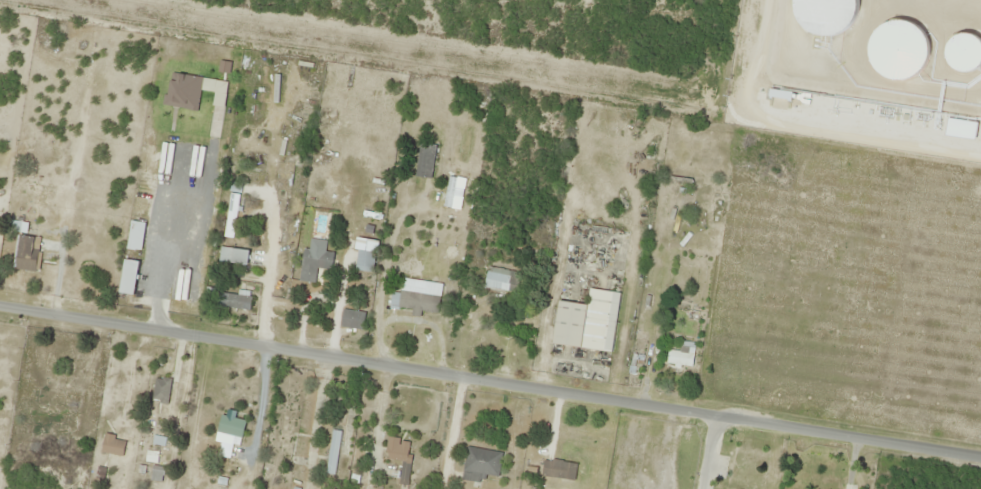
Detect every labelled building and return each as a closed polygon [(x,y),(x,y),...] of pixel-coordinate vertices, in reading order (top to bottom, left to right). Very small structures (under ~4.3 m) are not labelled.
[(821,32),(830,34),(839,33),(848,29),(854,23),(858,15),(859,7),(857,0),(805,0),(805,1),(804,11),(807,20),(813,27),(821,32)] [(876,71),(884,76),(894,78),(903,77),(911,73),(917,67),(921,59),(922,51),(921,42),(917,35),(911,29),(903,25),(895,24),(886,25),(879,29),(872,36),(868,45),(868,55),(871,64),(876,71)] [(953,76),(961,77),(968,76),(975,73),(979,68),(980,64),(980,47),(979,43),(974,39),(968,36),(961,35),(955,36),(949,39),(944,44),(941,51),(941,59),(943,66),(947,72),(953,76)] [(430,180),(436,145),(420,142),(414,177),(430,180)] [(237,195),(229,194),(225,237),(234,238),(237,195)] [(146,224),(131,221),(125,249),(141,252),(146,224)] [(40,240),(21,235),(12,268),(31,273),(40,240)] [(247,267),(250,252),(221,246),(218,261),(247,267)] [(334,253),(303,249),(299,281),(315,283),(317,268),(331,271),(334,253)] [(374,252),(356,252),(356,272),(374,272),(374,252)] [(133,296),(138,262),(124,260),(119,294),(133,296)] [(484,288),(517,292),(520,272),(487,267),(484,288)] [(558,302),(553,345),(612,352),(619,293),(589,289),(587,305),(558,302)] [(437,315),(439,297),(391,290),(388,308),(437,315)] [(251,296),(217,294),(217,308),(250,309),(251,296)] [(365,312),(342,309),(340,327),(362,330),(365,312)] [(667,366),(693,366),(693,343),(680,343),(680,351),(667,351),(667,366)] [(172,381),(156,378),(152,401),(168,404),(172,381)] [(242,438),(246,421),(221,415),(217,433),(242,438)] [(341,432),(332,431),(326,474),(334,475),(341,432)] [(123,458),(126,439),(104,436),(101,454),(123,458)] [(412,441),(388,438),(385,461),(402,463),(400,480),(408,481),(412,441)] [(461,479),(483,483),(484,475),(498,477),(502,453),(467,447),(461,479)] [(541,476),(574,483),(578,465),(544,459),(541,476)] [(162,480),(160,467),(151,468),(153,481),(162,480)]
